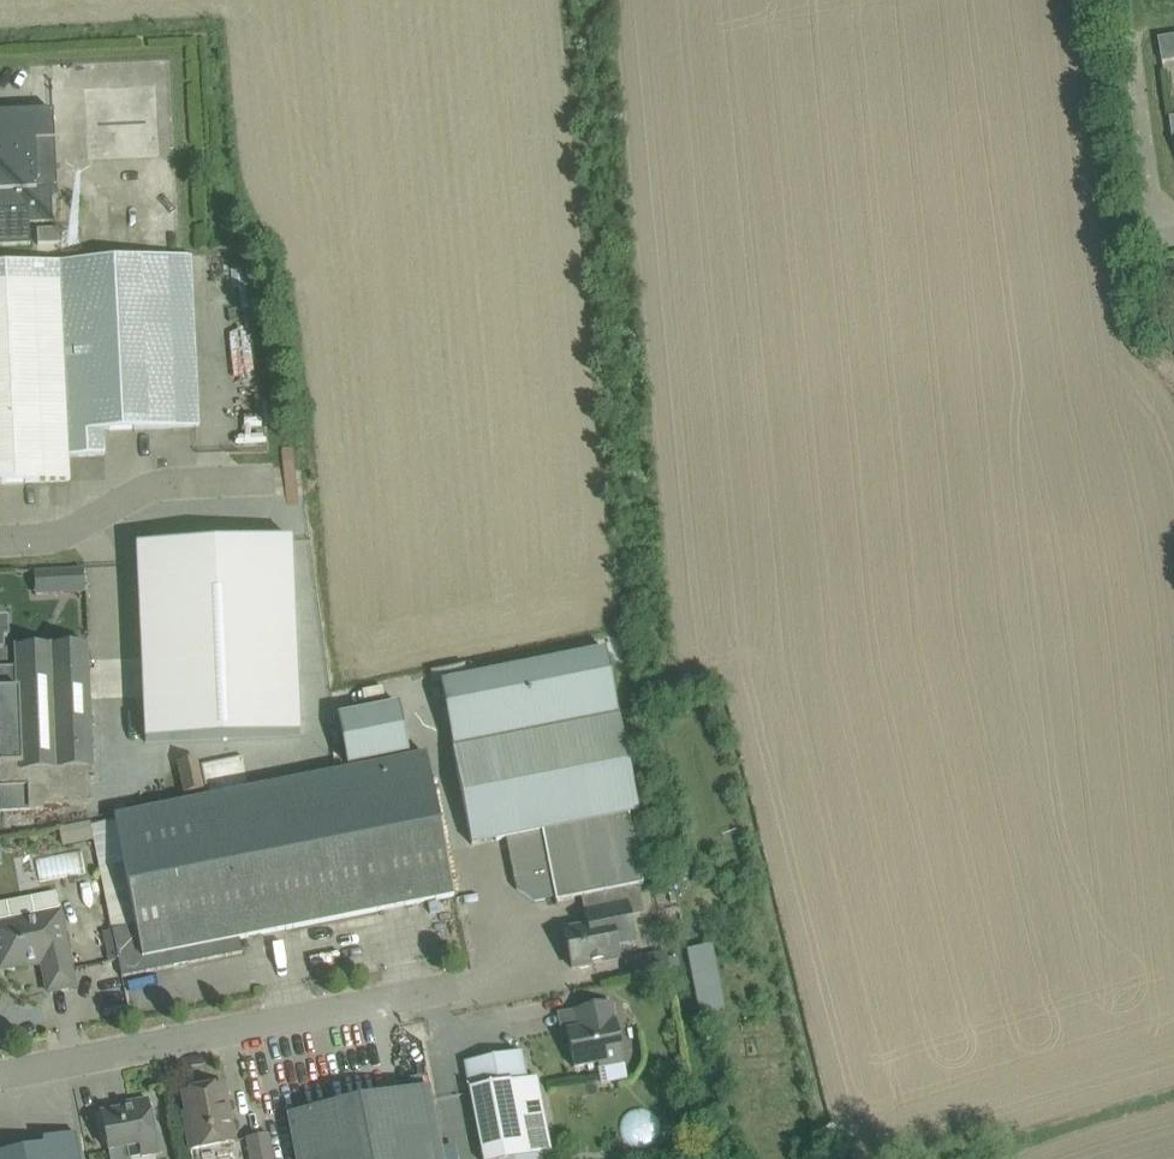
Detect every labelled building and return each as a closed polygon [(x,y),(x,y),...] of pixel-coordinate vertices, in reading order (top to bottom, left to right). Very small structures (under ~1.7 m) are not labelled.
[(31,245),(30,229),(54,228),(52,192),(38,193),(35,130),(34,130),(33,113),(0,114),(0,246),(31,245)] [(38,231),(38,245),(62,244),(62,230),(38,231)] [(62,262),(69,457),(105,455),(104,431),(200,426),(192,256),(62,262)] [(71,481),(69,457),(62,262),(0,265),(0,484),(71,481)] [(292,538),(137,545),(137,548),(145,742),(146,743),(300,736),(292,538)] [(83,569),(59,570),(60,593),(84,592),(83,569)] [(0,659),(0,812),(49,810),(49,804),(90,802),(88,770),(93,770),(87,645),(3,649),(3,659),(0,659)] [(607,648),(440,682),(473,846),(507,839),(517,891),(535,903),(556,898),(557,906),(559,905),(558,902),(644,885),(630,814),(640,813),(607,648)] [(400,703),(337,716),(348,767),(410,755),(400,703)] [(427,755),(271,786),(299,927),(455,896),(427,755)] [(179,763),(186,794),(204,790),(197,759),(179,763)] [(299,927),(271,786),(115,817),(116,821),(93,825),(113,930),(122,977),(243,953),(240,939),(299,927)] [(57,893),(0,904),(0,967),(1,970),(43,962),(49,992),(75,987),(57,893)] [(588,927),(565,932),(572,968),(619,959),(616,944),(636,940),(629,903),(585,912),(588,927)] [(666,951),(650,954),(655,974),(670,970),(666,951)] [(700,1016),(704,1015),(725,1011),(719,978),(698,982),(694,983),(700,1016)] [(575,1010),(579,1029),(567,1031),(575,1068),(599,1064),(600,1068),(625,1063),(617,1022),(616,1022),(612,1003),(575,1010)] [(552,1153),(537,1077),(527,1079),(524,1059),(514,1053),(473,1061),(467,1070),(470,1087),(484,1158),(519,1158),(543,1154),(552,1153)] [(183,1093),(190,1126),(186,1127),(191,1150),(236,1142),(229,1109),(225,1085),(183,1093)] [(359,1101),(370,1158),(444,1158),(429,1087),(359,1101)] [(140,1145),(142,1157),(160,1154),(149,1100),(130,1104),(129,1109),(102,1114),(109,1151),(140,1145)] [(359,1101),(288,1115),(297,1158),(370,1158),(359,1101)] [(0,1154),(0,1158),(82,1158),(76,1133),(44,1140),(45,1146),(0,1154)] [(269,1139),(246,1144),(249,1158),(273,1158),(269,1139)]
